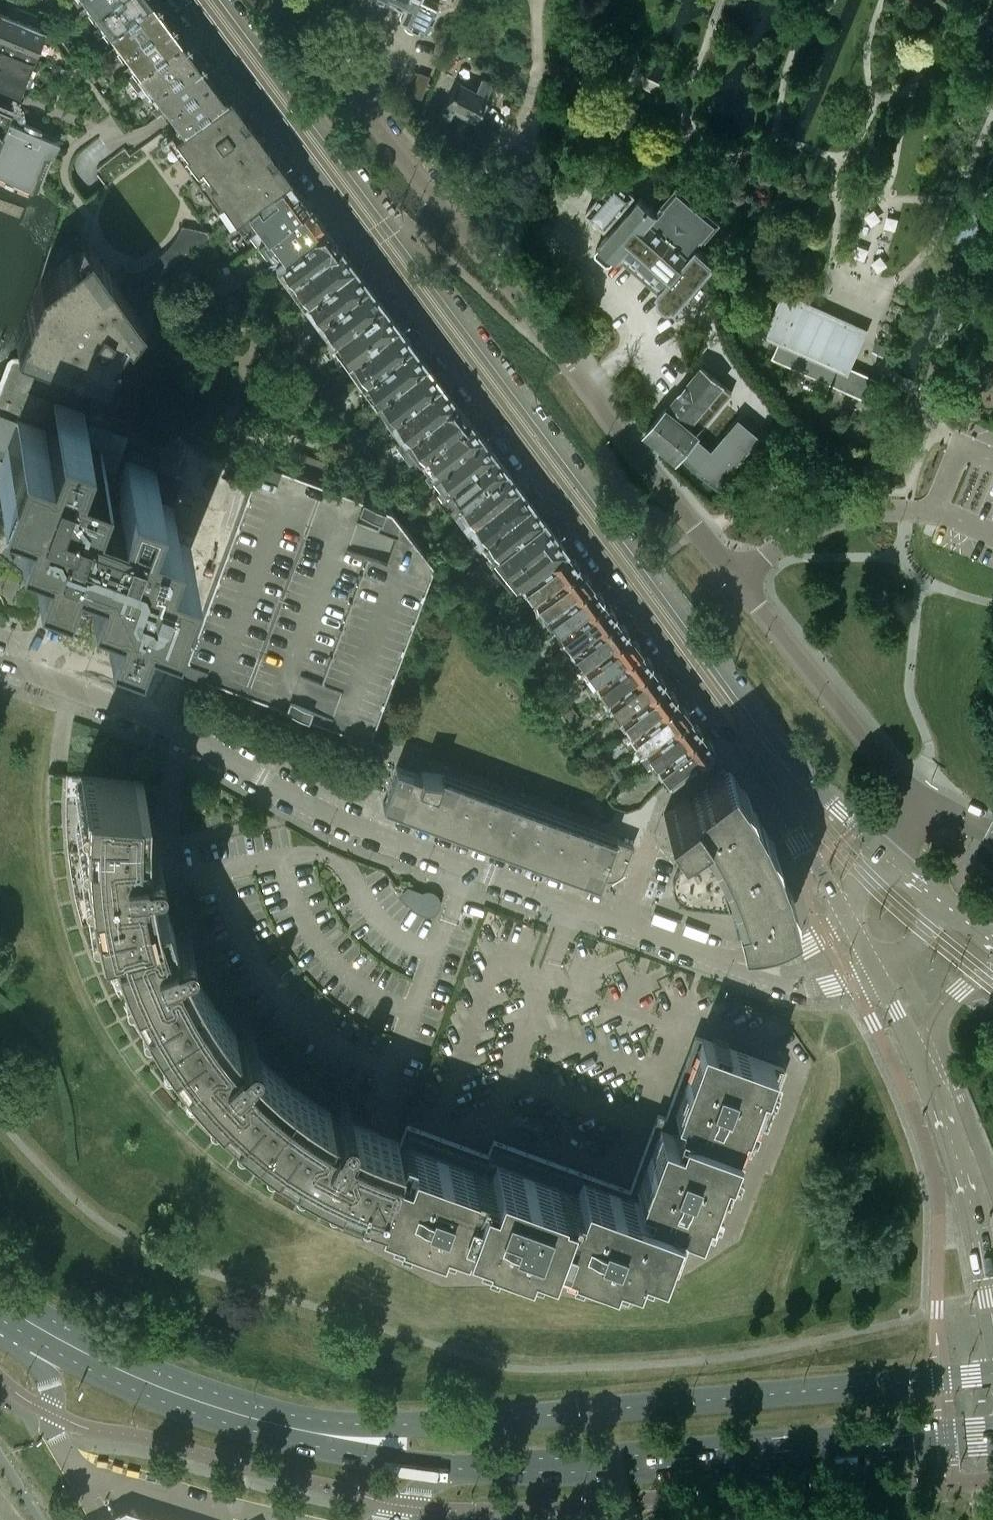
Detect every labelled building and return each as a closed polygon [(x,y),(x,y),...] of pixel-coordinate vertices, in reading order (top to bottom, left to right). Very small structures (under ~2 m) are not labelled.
[(30,59),(46,18),(49,11),(24,0),(0,0),(0,173),(37,189),(58,141),(3,116),(15,91),(17,92),(30,59)] [(107,0),(88,0),(91,3),(79,12),(83,18),(96,9),(107,0)] [(96,9),(106,23),(96,31),(100,37),(111,29),(148,0),(107,0),(96,9)] [(111,29),(120,42),(110,50),(115,56),(125,49),(167,17),(160,8),(162,5),(158,0),(148,0),(111,29)] [(396,12),(401,15),(400,15),(400,17),(400,19),(400,20),(401,22),(402,23),(403,24),(404,25),(406,26),(408,26),(409,26),(410,26),(411,25),(413,25),(415,23),(416,22),(416,21),(422,23),(432,0),(401,0),(396,12)] [(167,17),(125,49),(135,61),(124,69),(129,76),(181,37),(174,28),(176,24),(171,16),(167,17)] [(181,37),(129,76),(144,95),(149,91),(154,88),(196,56),(189,47),(191,44),(185,36),(181,37)] [(196,56),(154,88),(149,91),(158,104),(152,109),(157,115),(168,107),(205,78),(206,79),(210,75),(211,75),(210,74),(209,74),(204,67),(205,64),(199,56),(196,56)] [(418,71),(409,94),(420,98),(429,75),(418,71)] [(205,78),(168,107),(175,115),(183,127),(227,92),(225,92),(223,91),(221,90),(221,89),(216,84),(210,75),(206,79),(205,78)] [(473,120),(492,86),(481,80),(475,91),(458,82),(446,104),(444,103),(438,115),(449,120),(453,110),(473,120)] [(231,121),(242,113),(227,92),(183,127),(176,132),(173,134),(186,151),(185,152),(222,202),(223,201),(233,215),(235,217),(289,176),(275,157),(264,165),(258,157),(264,153),(242,124),(236,128),(231,121)] [(308,202),(289,176),(235,217),(244,230),(246,229),(256,242),(257,241),(267,234),(308,202)] [(714,262),(697,247),(719,222),(677,186),(655,211),(640,198),(633,206),(628,202),(634,195),(615,179),(586,212),(604,229),(610,223),(615,227),(603,239),(603,241),(595,249),(597,254),(607,262),(611,262),(617,254),(618,255),(622,250),(625,253),(627,250),(664,283),(658,290),(660,292),(659,299),(666,305),(673,304),(676,306),(714,262)] [(308,202),(267,234),(257,241),(274,264),(281,259),(325,225),(308,202)] [(325,225),(281,259),(294,277),(339,243),(325,225)] [(128,291),(204,236),(199,229),(183,226),(179,234),(174,243),(164,255),(150,265),(136,271),(125,274),(122,283),(128,291)] [(84,228),(48,251),(15,341),(116,378),(141,310),(128,291),(122,283),(84,228)] [(339,243),(294,277),(308,296),(353,262),(339,243)] [(353,262),(308,296),(322,315),(368,282),(353,262)] [(368,282),(322,315),(336,334),(381,300),(368,282)] [(783,295),(771,324),(784,330),(777,344),(772,356),(869,400),(879,378),(852,366),(842,361),(857,328),(783,295)] [(381,300),(336,334),(331,338),(346,358),(352,354),(397,321),(381,300)] [(295,335),(281,316),(275,320),(290,339),(295,335)] [(397,321),(352,354),(366,374),(411,340),(397,321)] [(309,354),(295,335),(290,339),(303,358),(309,354)] [(411,340),(366,374),(380,393),(425,359),(411,340)] [(877,340),(873,348),(885,353),(888,345),(884,343),(877,340)] [(425,359),(380,393),(395,412),(439,378),(425,359)] [(695,435),(732,392),(703,368),(669,408),(667,407),(647,430),(677,457),(679,455),(717,487),(761,436),(739,417),(711,449),(695,435)] [(439,378),(395,412),(409,432),(454,398),(439,378)] [(454,398),(409,432),(423,450),(426,448),(468,417),(454,398)] [(146,497),(156,470),(126,459),(116,486),(92,477),(102,450),(75,440),(85,413),(55,402),(45,429),(18,419),(0,467),(0,478),(27,488),(17,515),(41,524),(31,551),(61,562),(65,550),(89,559),(85,570),(112,580),(102,607),(132,619),(142,591),(169,601),(190,544),(163,534),(173,507),(146,497)] [(468,417),(426,448),(433,458),(423,465),(429,472),(438,464),(480,432),(468,417)] [(480,432),(438,464),(445,474),(436,481),(441,489),(450,481),(492,449),(480,432)] [(492,449),(450,481),(456,490),(447,497),(454,506),(463,498),(505,466),(492,449)] [(390,506),(264,459),(263,459),(261,459),(259,459),(259,460),(258,460),(257,461),(257,462),(251,479),(183,661),(183,662),(183,663),(183,664),(184,665),(184,666),(185,667),(185,668),(186,668),(187,668),(363,733),(368,733),(370,730),(432,561),(390,506)] [(505,466),(463,498),(470,508),(462,514),(467,522),(475,516),(517,483),(505,466)] [(517,483),(475,516),(482,525),(475,531),(479,537),(486,532),(529,499),(517,483)] [(529,499),(486,532),(493,541),(486,546),(491,553),(541,515),(529,499)] [(564,545),(541,515),(491,553),(488,555),(511,586),(520,580),(564,545)] [(564,545),(520,580),(525,587),(528,585),(536,596),(580,563),(566,544),(564,545)] [(580,563),(536,596),(533,598),(538,605),(541,602),(548,612),(593,580),(580,563)] [(593,580),(548,612),(546,615),(550,621),(553,619),(561,629),(605,596),(593,580)] [(605,596),(561,629),(558,631),(562,638),(566,635),(573,645),(617,613),(605,596)] [(617,613),(573,645),(570,648),(575,654),(578,652),(585,661),(630,630),(617,613)] [(630,630),(585,661),(582,664),(587,671),(591,668),(597,677),(641,646),(630,630)] [(641,646),(597,677),(594,680),(599,687),(603,684),(609,694),(653,661),(641,646)] [(653,661),(609,694),(606,696),(611,703),(615,701),(621,710),(666,678),(653,661)] [(666,678),(621,710),(618,712),(624,720),(627,717),(634,727),(678,695),(666,678)] [(678,695),(634,727),(631,729),(636,737),(639,734),(646,745),(690,712),(678,695)] [(690,712),(646,745),(643,746),(647,753),(643,756),(650,767),(656,763),(702,728),(690,712)] [(702,728),(656,763),(667,778),(714,744),(702,728)] [(617,764),(610,756),(603,762),(617,780),(624,774),(616,765),(617,764)] [(633,843),(470,783),(441,773),(421,770),(420,773),(396,765),(382,802),(408,812),(456,830),(598,882),(601,874),(602,875),(606,875),(610,875),(615,874),(619,871),(622,868),(624,864),(631,845),(632,846),(633,843)] [(727,765),(689,794),(663,813),(676,831),(687,847),(680,858),(673,878),(673,880),(672,882),(672,884),(672,886),(672,888),(673,890),(673,892),(674,894),(675,895),(676,897),(678,899),(679,900),(681,901),(682,902),(684,903),(686,904),(688,904),(690,905),(729,909),(729,907),(724,892),(729,889),(734,903),(732,903),(734,909),(735,923),(736,924),(736,925),(737,927),(739,928),(741,928),(743,928),(746,928),(755,926),(765,924),(771,922),(776,920),(782,917),(793,910),(791,901),(791,889),(785,879),(780,863),(774,848),(772,837),(765,827),(750,799),(746,788),(737,779),(727,765)] [(144,846),(154,844),(157,841),(157,838),(156,834),(153,832),(150,831),(138,833),(137,820),(141,820),(141,821),(142,821),(142,792),(142,786),(142,777),(115,775),(66,771),(65,772),(73,773),(71,797),(72,821),(73,846),(77,870),(81,894),(87,919),(104,915),(154,899),(152,890),(151,885),(146,860),(144,846)] [(436,901),(435,897),(434,896),(433,895),(432,894),(431,893),(429,892),(427,892),(425,893),(423,893),(409,888),(408,889),(403,893),(411,901),(419,906),(421,908),(423,909),(425,909),(427,910),(428,910),(429,910),(431,909),(433,908),(434,907),(435,906),(435,905),(436,904),(436,901)] [(194,971),(185,954),(180,942),(187,940),(189,937),(191,934),(190,930),(188,928),(185,926),(181,927),(170,931),(166,919),(169,918),(169,919),(170,919),(166,905),(163,896),(154,899),(104,915),(111,937),(119,960),(140,1003),(153,1024),(205,991),(200,982),(198,977),(194,971)] [(230,1026),(231,1025),(216,1007),(214,1003),(210,998),(205,991),(153,1024),(181,1064),(214,1099),(231,1115),(250,1130),(288,1081),(281,1075),(276,1071),(270,1066),(257,1054),(248,1044),(253,1040),(255,1037),(255,1033),(253,1030),(250,1028),(247,1028),(243,1029),(235,1037),(226,1028),(229,1026),(230,1026)] [(749,1145),(778,1064),(700,1035),(670,1116),(741,1142),(749,1145)] [(376,1198),(395,1137),(378,1131),(369,1128),(359,1123),(356,1122),(346,1117),(349,1111),(350,1108),(349,1104),(346,1102),(343,1101),(339,1102),(337,1105),(332,1115),(320,1109),(322,1106),(323,1106),(323,1105),(304,1093),(300,1090),(295,1086),(288,1081),(250,1130),(270,1145),(290,1158),(311,1169),(332,1180),(356,1189),(376,1198)] [(711,1223),(741,1142),(670,1116),(666,1127),(658,1124),(636,1185),(651,1191),(648,1199),(674,1209),(711,1223)] [(451,1247),(456,1234),(485,1156),(466,1149),(461,1162),(400,1139),(395,1152),(393,1151),(397,1138),(395,1137),(376,1198),(378,1198),(371,1218),(451,1247)] [(538,1263),(542,1251),(571,1173),(552,1165),(547,1179),(485,1156),(456,1234),(538,1263)] [(658,1253),(674,1209),(648,1199),(633,1194),(632,1195),(571,1173),(542,1251),(624,1281),(637,1245),(658,1253)] [(100,1519),(155,1519),(121,1509),(100,1519)]
